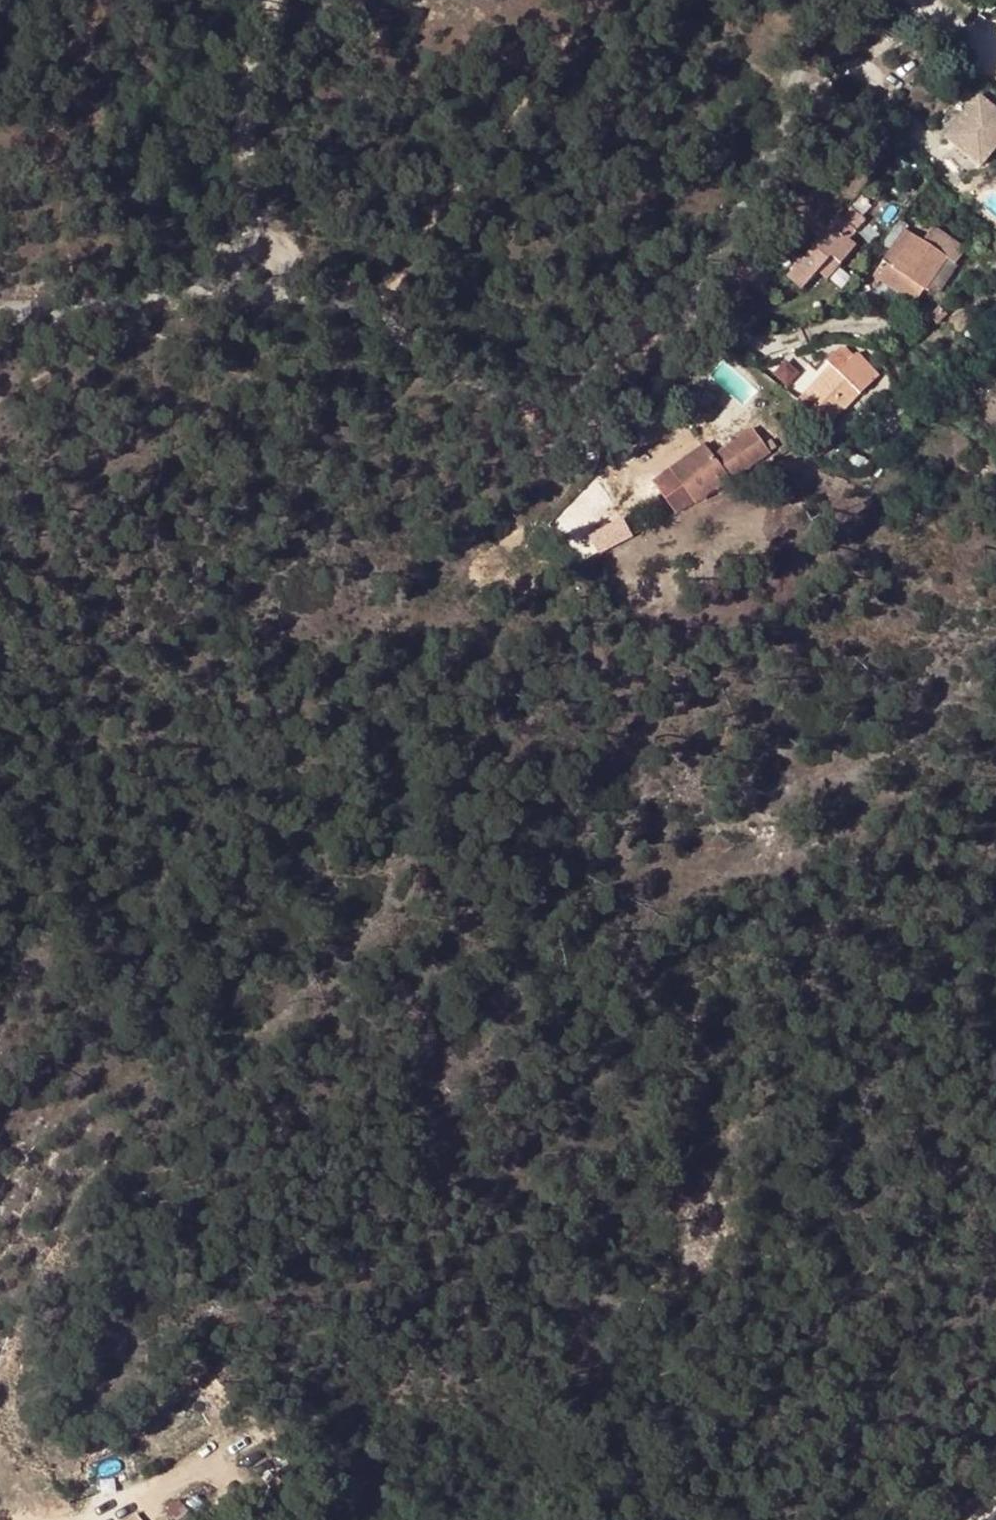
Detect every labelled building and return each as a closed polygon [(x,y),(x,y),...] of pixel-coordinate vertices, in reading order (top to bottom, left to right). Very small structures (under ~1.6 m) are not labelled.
[(963,5),(978,16),(989,0),(968,0),(963,5)] [(953,58),(964,67),(973,59),(962,49),(953,58)] [(946,77),(975,101),(988,86),(964,67),(958,62),(946,77)] [(947,136),(983,164),(995,148),(995,93),(988,86),(975,101),(947,136)] [(837,220),(789,276),(802,287),(819,268),(825,272),(856,237),(837,220)] [(907,229),(899,224),(889,238),(882,248),(889,252),(903,232),(907,229)] [(921,244),(903,232),(889,252),(878,267),(876,272),(877,276),(877,279),(880,282),(914,305),(926,288),(935,294),(963,253),(930,230),(921,244)] [(994,236),(984,247),(991,252),(995,246),(995,238),(994,236)] [(981,284),(990,276),(979,264),(971,273),(981,284)] [(937,325),(946,317),(939,309),(930,319),(937,325)] [(861,396),(879,379),(855,356),(852,359),(843,352),(840,353),(837,353),(826,363),(830,367),(804,394),(796,401),(828,426),(859,394),(861,396)] [(798,389),(791,397),(796,401),(804,394),(798,389)] [(736,466),(759,449),(762,448),(753,436),(722,459),(737,480),(743,476),(736,466)] [(674,508),(678,513),(697,503),(729,480),(703,447),(670,471),(690,497),(674,508)] [(767,459),(759,449),(736,466),(743,476),(767,459)] [(690,497),(670,471),(654,483),(674,508),(690,497)] [(586,534),(597,554),(634,535),(622,515),(586,534)] [(180,1502),(167,1512),(173,1519),(196,1519),(180,1502)]
